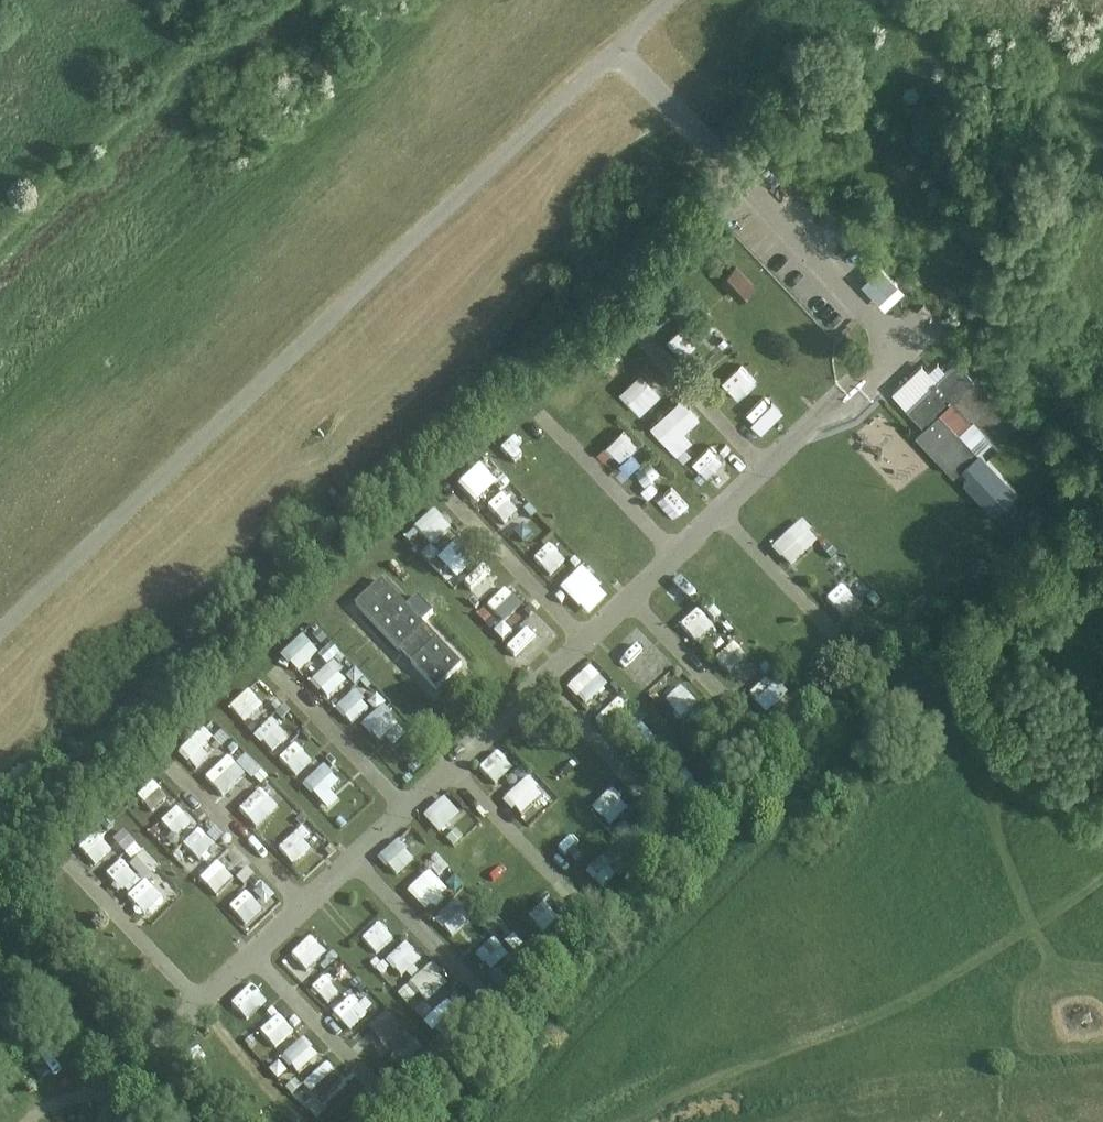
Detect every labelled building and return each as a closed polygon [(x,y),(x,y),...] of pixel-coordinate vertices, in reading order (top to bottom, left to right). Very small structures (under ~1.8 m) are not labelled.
[(743,297),(757,285),(741,266),(727,277),(743,297)] [(884,272),(869,286),(886,305),(902,290),(884,272)] [(645,304),(655,327),(672,319),(662,297),(645,304)] [(686,357),(716,328),(700,312),(671,341),(686,357)] [(915,402),(907,410),(928,431),(942,417),(976,383),(956,363),(927,391),(915,402)] [(644,369),(622,393),(646,414),(668,390),(644,369)] [(747,414),(764,431),(781,414),(765,397),(747,414)] [(701,418),(683,399),(655,425),(674,444),(701,418)] [(928,431),(918,441),(956,479),(980,456),(942,417),(928,431)] [(610,447),(624,462),(644,444),(630,429),(610,447)] [(711,478),(728,460),(712,444),(695,462),(711,478)] [(463,482),(479,497),(498,478),(482,463),(463,482)] [(561,504),(577,489),(569,480),(553,496),(561,504)] [(489,505),(502,491),(494,484),(481,497),(489,505)] [(506,523),(523,507),(506,490),(490,505),(506,523)] [(417,525),(434,543),(455,523),(438,505),(417,525)] [(524,541),(538,527),(522,510),(508,523),(524,541)] [(794,565),(824,537),(805,517),(775,546),(794,565)] [(470,535),(445,543),(453,567),(478,558),(470,535)] [(830,595),(846,610),(864,592),(849,576),(830,595)] [(467,666),(386,581),(360,606),(442,691),(467,666)] [(496,588),(491,617),(503,620),(500,634),(543,643),(548,616),(522,611),(526,594),(496,588)] [(699,641),(717,623),(701,607),(683,625),(699,641)] [(304,661),(330,632),(316,620),(290,648),(304,661)] [(719,658),(735,675),(755,657),(738,640),(719,658)] [(313,679),(330,697),(352,677),(335,659),(313,679)] [(569,687),(590,705),(612,680),(591,662),(569,687)] [(769,710),(786,692),(768,676),(752,694),(769,710)] [(683,718),(702,703),(685,682),(666,697),(683,718)] [(245,721),(263,704),(248,688),(230,705),(245,721)] [(340,707),(356,722),(374,704),(358,688),(340,707)] [(607,726),(630,704),(622,695),(598,718),(607,726)] [(369,719),(393,747),(410,732),(386,704),(369,719)] [(275,744),(290,729),(276,714),(260,729),(275,744)] [(645,719),(630,734),(647,750),(661,735),(645,719)] [(203,766),(231,740),(213,721),(186,747),(203,766)] [(296,772),(312,752),(295,738),(278,758),(296,772)] [(251,768),(259,776),(265,770),(239,744),(207,775),(225,794),(251,768)] [(500,748),(486,762),(503,780),(517,767),(500,748)] [(326,764),(307,782),(324,800),(343,782),(326,764)] [(536,803),(544,812),(560,797),(534,770),(506,797),(524,815),(536,803)] [(139,794),(155,810),(172,794),(155,778),(139,794)] [(612,822),(632,804),(616,785),(595,803),(612,822)] [(426,812),(443,832),(466,813),(449,793),(426,812)] [(182,803),(163,819),(177,837),(196,821),(182,803)] [(280,845),(296,864),(325,839),(309,820),(280,845)] [(186,842),(203,859),(219,844),(202,826),(186,842)] [(126,828),(114,841),(150,876),(162,864),(126,828)] [(82,843),(98,865),(118,851),(102,829),(82,843)] [(398,873),(418,857),(403,838),(383,853),(398,873)] [(576,843),(562,858),(571,866),(585,851),(576,843)] [(606,853),(590,869),(606,886),(622,870),(606,853)] [(482,862),(488,875),(504,868),(498,855),(482,862)] [(221,895),(242,872),(224,856),(203,879),(221,895)] [(125,890),(142,875),(125,857),(108,872),(125,890)] [(430,911),(453,888),(432,867),(409,889),(430,911)] [(149,915),(169,898),(150,876),(130,893),(149,915)] [(249,887),(232,905),(249,922),(267,905),(249,887)] [(459,898),(439,917),(456,935),(476,915),(459,898)] [(543,935),(563,917),(547,898),(526,915),(543,935)] [(383,918),(364,937),(380,952),(398,934),(383,918)] [(526,946),(517,933),(501,943),(483,918),(466,929),(475,944),(465,951),(481,976),(526,946)] [(315,931),(294,952),(310,969),(332,947),(315,931)] [(414,980),(431,961),(407,940),(390,959),(414,980)] [(330,970),(314,986),(329,1001),(345,986),(330,970)] [(252,1016),(269,997),(252,982),(235,1001),(252,1016)] [(352,1028),(375,1006),(358,989),(335,1011),(352,1028)] [(446,997),(428,1022),(446,1035),(464,1009),(446,997)] [(389,1007),(370,1025),(413,1071),(432,1053),(389,1007)] [(262,1028),(279,1046),(299,1027),(282,1010),(262,1028)] [(307,1034),(284,1055),(301,1072),(323,1051),(307,1034)] [(28,1058),(45,1077),(59,1066),(41,1046),(28,1058)] [(333,1057),(294,1088),(319,1119),(334,1108),(331,1104),(358,1082),(351,1073),(348,1075),(333,1057)]
